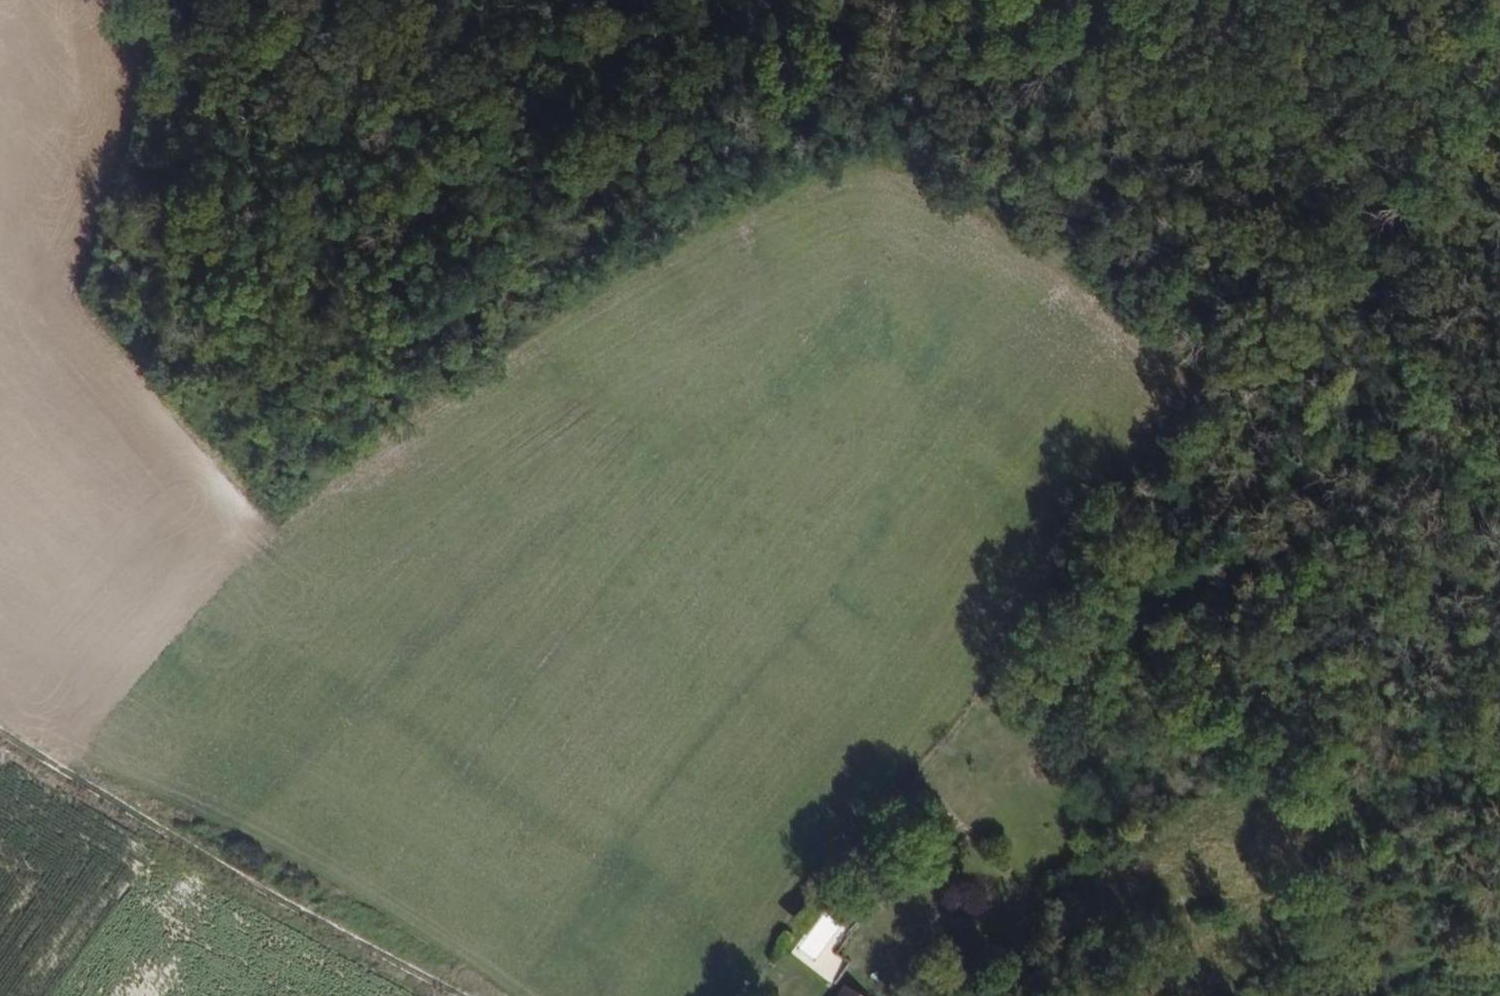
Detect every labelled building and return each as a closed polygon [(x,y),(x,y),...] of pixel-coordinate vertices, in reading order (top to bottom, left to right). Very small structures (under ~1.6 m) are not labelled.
[(840,985),(834,995),(860,995),(840,985)]
